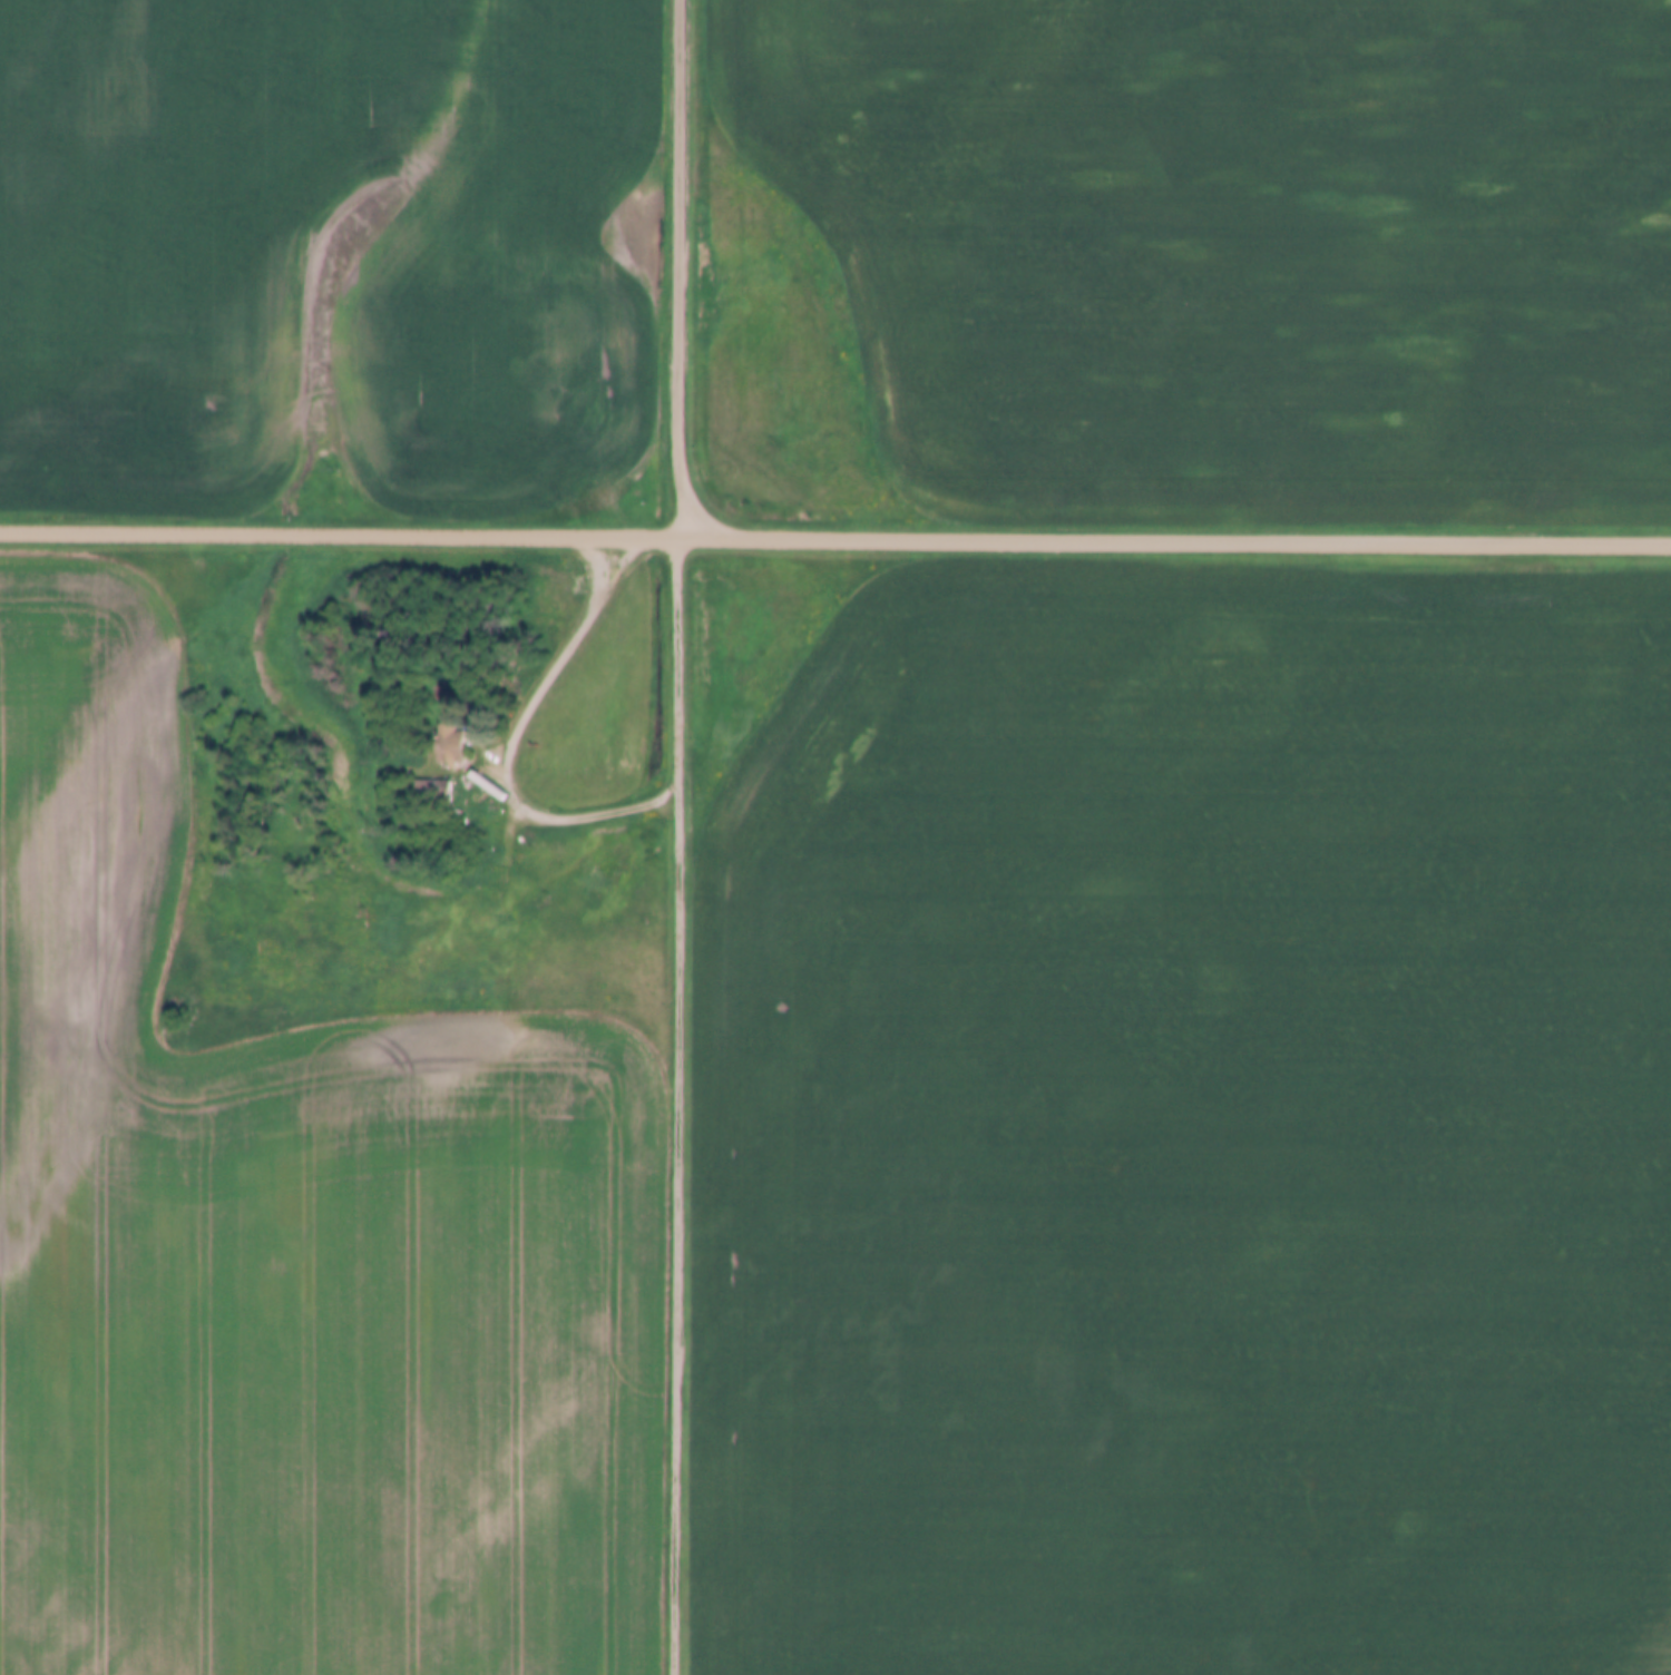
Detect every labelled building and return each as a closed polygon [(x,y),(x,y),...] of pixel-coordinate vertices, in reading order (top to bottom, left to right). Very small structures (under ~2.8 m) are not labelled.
[(463,722),(441,722),(441,761),(463,761),(463,722)]
